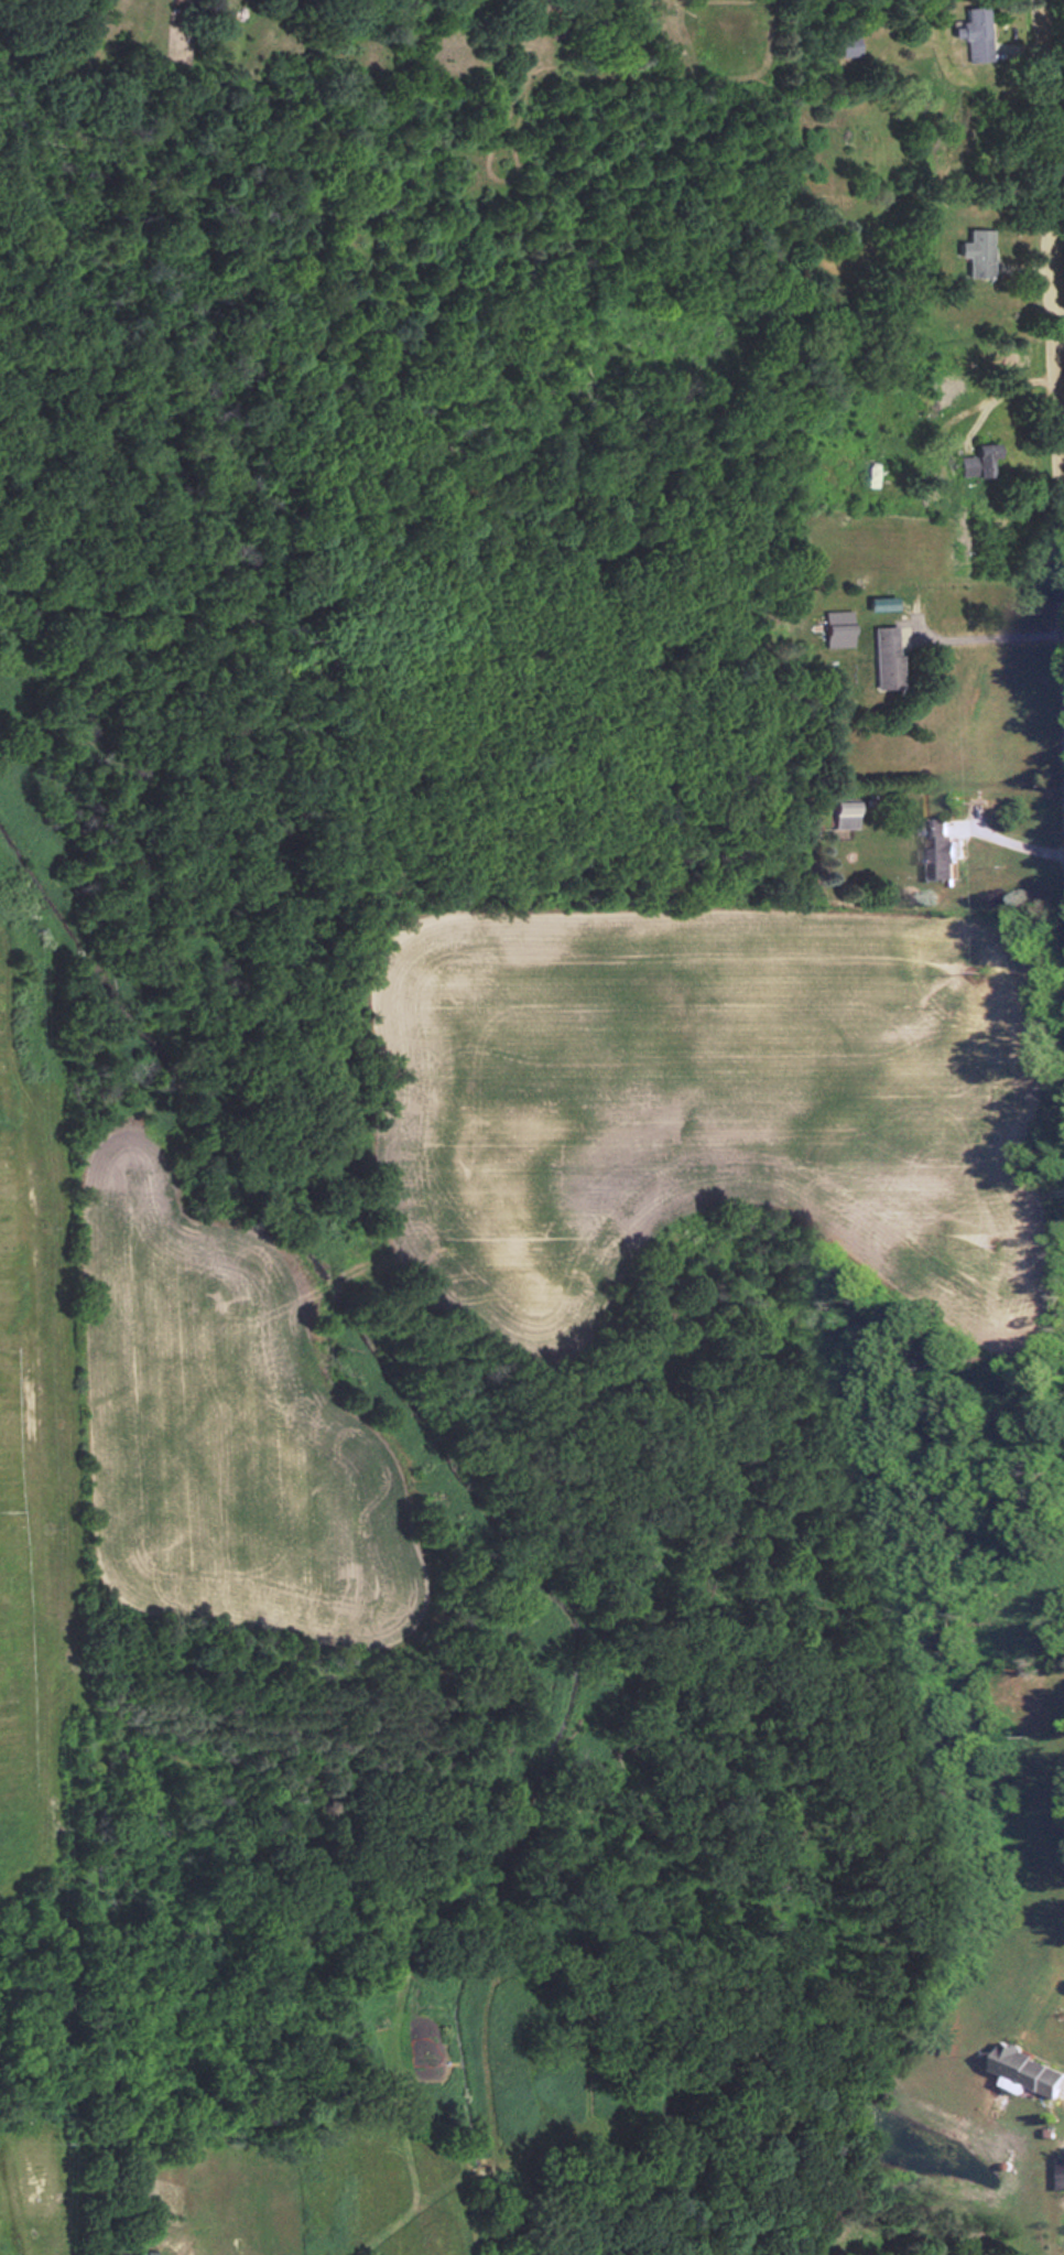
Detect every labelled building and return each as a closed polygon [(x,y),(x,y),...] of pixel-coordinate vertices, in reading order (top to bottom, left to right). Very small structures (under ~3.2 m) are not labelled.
[(984,59),(981,6),(958,7),(959,21),(945,22),(946,40),(960,39),(962,61),(984,59)] [(963,277),(987,277),(987,228),(963,228),(963,242),(953,242),(953,257),(963,257),(963,277)] [(952,457),(952,476),(987,476),(987,445),(964,445),(964,457),(952,457)] [(871,462),(862,462),(862,487),(871,487),(871,462)] [(868,689),(893,688),(891,625),(867,626),(868,689)] [(854,798),(826,798),(826,826),(854,826),(854,798)] [(950,833),(943,833),(943,817),(922,817),(923,880),(951,880),(950,833)] [(1063,2067),(1063,2066),(994,2041),(983,2070),(1054,2095),(1063,2067)] [(1054,2186),(1063,2186),(1063,2156),(1053,2156),(1054,2186)]
